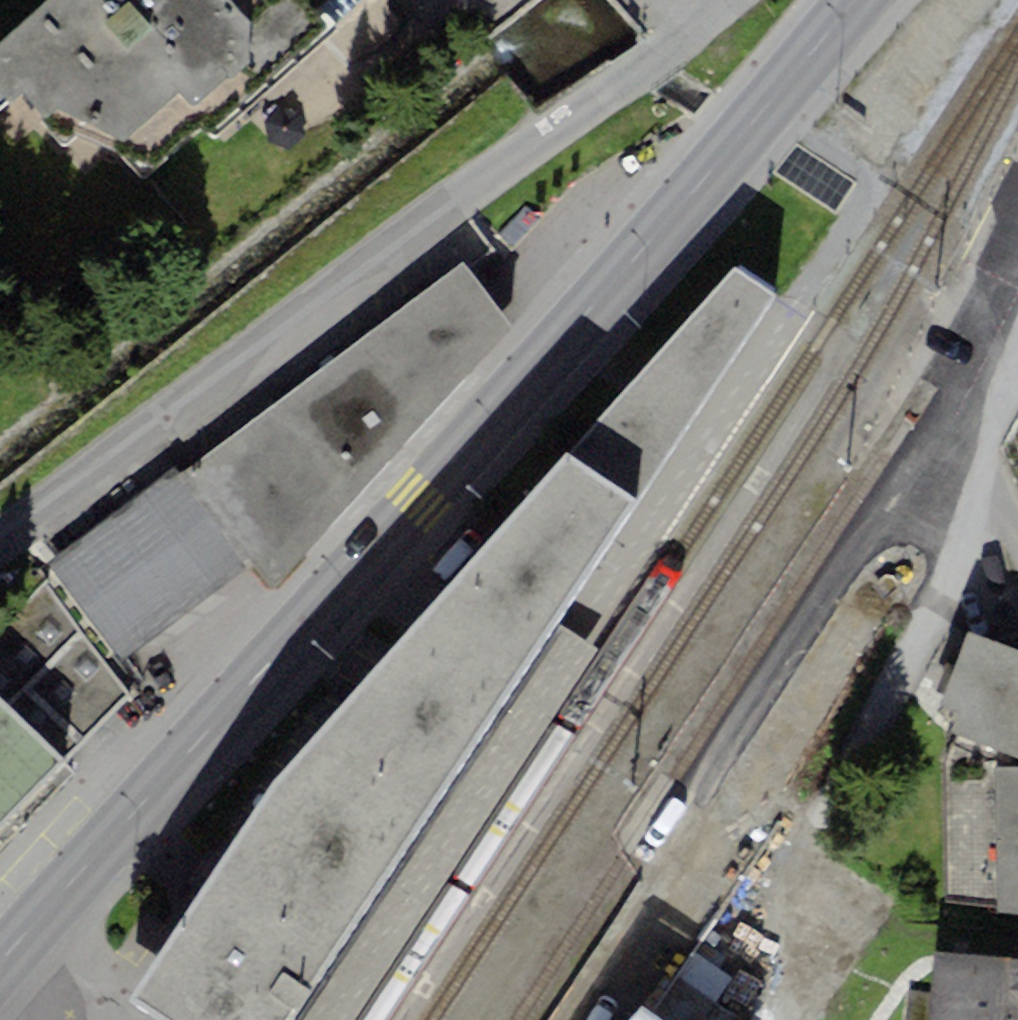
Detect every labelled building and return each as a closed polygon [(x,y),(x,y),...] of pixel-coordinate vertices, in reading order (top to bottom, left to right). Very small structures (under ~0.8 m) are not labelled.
[(13,98),(64,147),(77,138),(114,147),(145,178),(203,128),(217,136),(335,32),(318,13),(332,0),(52,0),(0,47),(0,109),(13,98)] [(278,594),(514,328),(465,263),(55,552),(124,658),(251,565),(278,594)] [(637,504),(775,298),(736,272),(663,349),(568,456),(637,504)] [(637,504),(568,456),(267,793),(133,997),(167,1019),(288,1019),(637,504)] [(71,765),(134,701),(54,589),(0,643),(0,695),(71,765)] [(565,626),(309,1019),(349,1019),(592,645),(565,626)] [(967,632),(940,703),(959,712),(950,732),(1017,759),(1017,651),(967,632)] [(65,766),(0,703),(0,834),(65,766)] [(995,771),(995,958),(1017,959),(1017,768),(995,771)] [(995,958),(937,952),(929,1019),(1017,1019),(1017,959),(995,958)] [(641,1007),(632,1019),(660,1019),(641,1007)]
